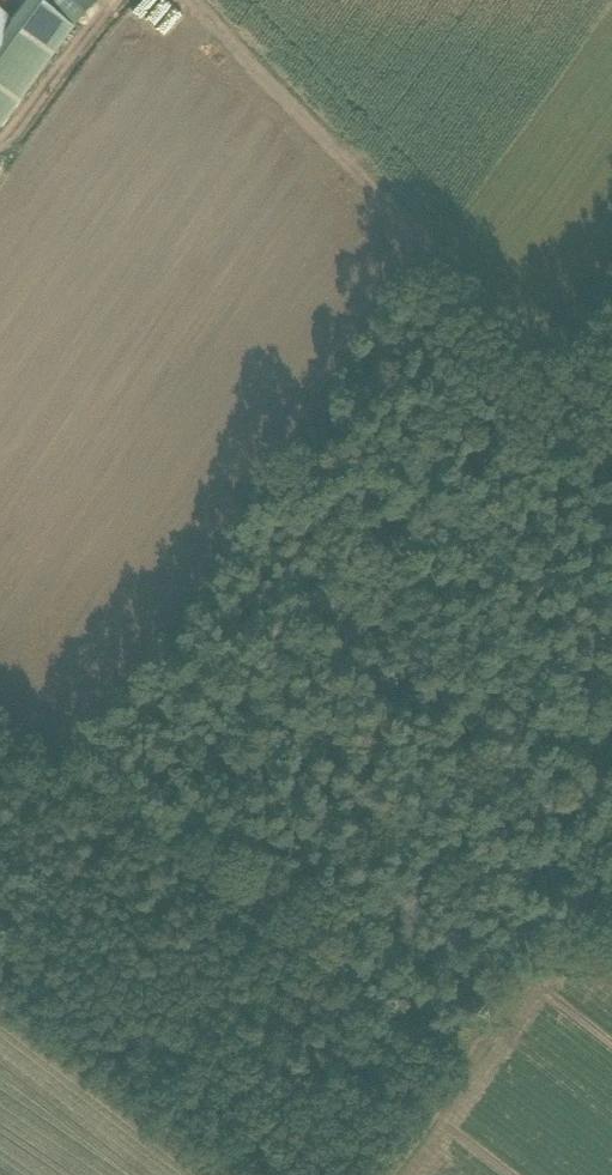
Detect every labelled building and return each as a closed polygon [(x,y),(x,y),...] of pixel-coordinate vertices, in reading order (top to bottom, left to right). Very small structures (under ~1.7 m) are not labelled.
[(44,0),(0,62),(0,107),(9,114),(72,27),(44,0)] [(74,25),(97,0),(48,0),(74,25)]
